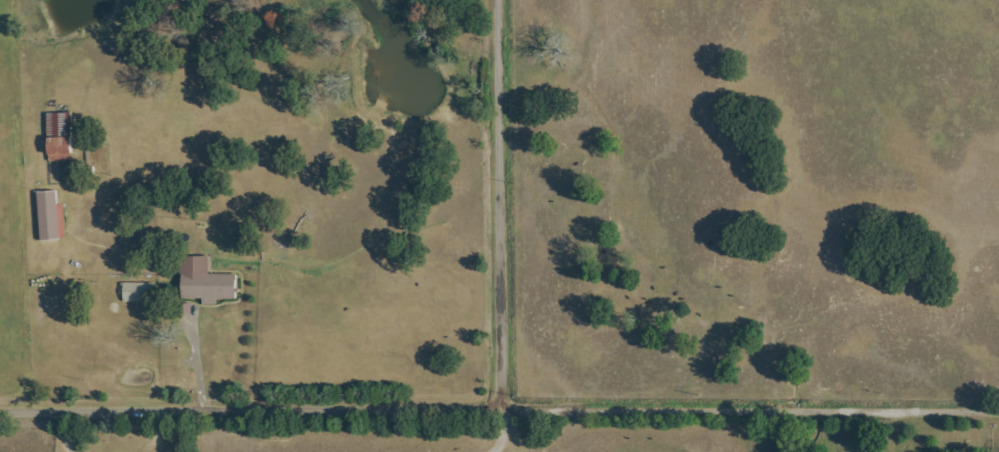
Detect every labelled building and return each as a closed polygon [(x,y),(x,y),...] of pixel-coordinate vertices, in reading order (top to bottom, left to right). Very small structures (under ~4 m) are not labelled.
[(70,113),(46,113),(46,161),(70,161),(70,113)] [(38,240),(63,239),(63,205),(56,205),(56,191),(37,192),(38,240)] [(235,299),(235,274),(208,274),(209,256),(180,256),(180,298),(201,299),(201,305),(215,305),(215,299),(235,299)] [(122,302),(151,302),(151,283),(122,282),(122,302)]
